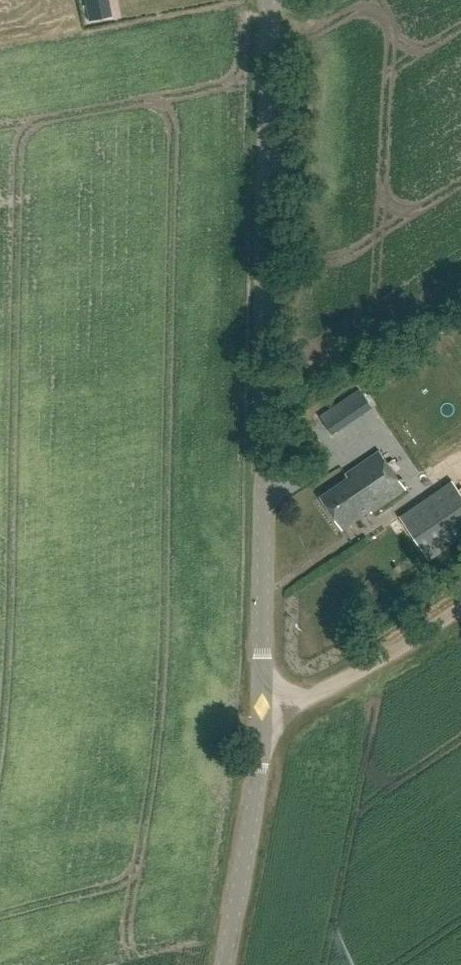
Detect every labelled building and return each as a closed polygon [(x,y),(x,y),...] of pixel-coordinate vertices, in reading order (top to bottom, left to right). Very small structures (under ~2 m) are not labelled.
[(407,490),(381,451),(346,475),(349,479),(320,499),(342,532),(371,512),(372,514),(407,490)] [(453,482),(402,519),(433,562),(460,542),(460,494),(453,482)]
